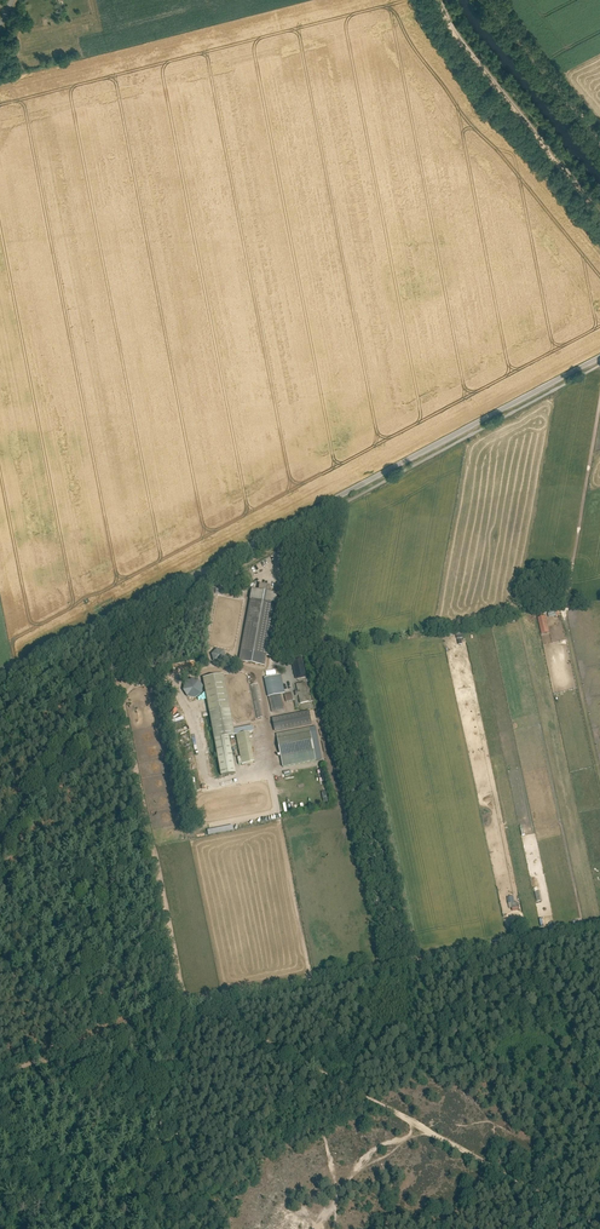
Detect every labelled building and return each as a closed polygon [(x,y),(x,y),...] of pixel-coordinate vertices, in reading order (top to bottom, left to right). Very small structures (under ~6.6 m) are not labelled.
[(273,657),(273,655),(283,598),(277,597),(278,595),(253,590),(242,651),(240,661),(263,665),(265,655),(273,657)] [(555,606),(543,609),(544,613),(548,612),(549,617),(557,615),(555,606)] [(545,617),(538,618),(542,634),(549,632),(545,617)] [(211,660),(223,657),(221,647),(209,650),(211,660)] [(303,673),(302,665),(294,667),(295,675),(303,673)] [(235,736),(234,731),(230,710),(224,674),(204,678),(210,714),(215,740),(221,776),(236,774),(230,737),(235,736)] [(281,675),(265,678),(272,711),(280,709),(277,695),(285,693),(281,675)] [(309,702),(305,683),(296,685),(298,692),(296,692),(296,696),(298,695),(300,704),(309,702)] [(258,719),(263,718),(260,701),(262,701),(258,687),(251,688),(258,719)] [(286,701),(293,700),(292,693),(285,695),(286,701)] [(276,732),(312,725),(310,712),(273,719),(276,732)] [(252,728),(234,731),(235,736),(236,736),(249,734),(253,733),(252,728)] [(316,761),(314,751),(309,728),(276,735),(281,757),(283,768),(316,761)] [(249,734),(236,736),(237,742),(250,740),(249,734)] [(253,756),(250,740),(237,742),(241,759),(253,756)] [(255,762),(253,756),(241,759),(242,765),(255,762)] [(237,801),(230,802),(231,809),(238,808),(237,801)] [(233,825),(207,830),(208,835),(233,830),(233,825)] [(189,970),(197,966),(195,960),(186,964),(189,970)]
